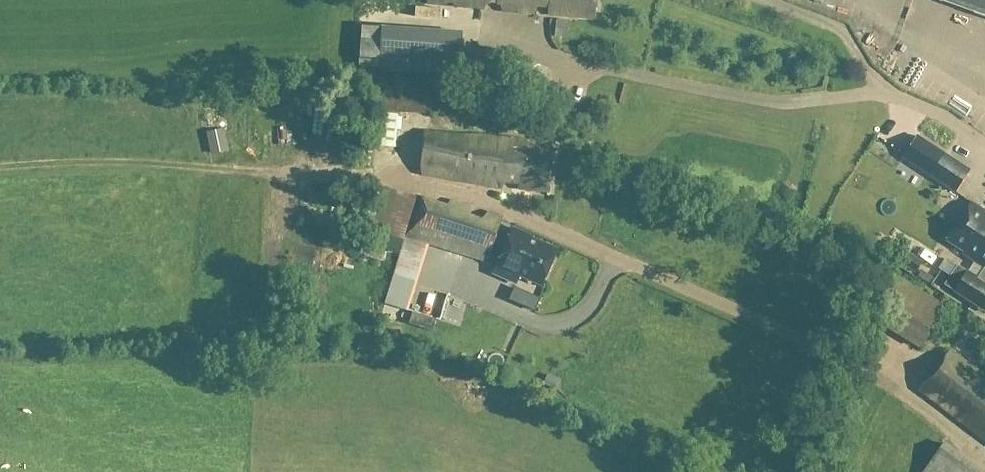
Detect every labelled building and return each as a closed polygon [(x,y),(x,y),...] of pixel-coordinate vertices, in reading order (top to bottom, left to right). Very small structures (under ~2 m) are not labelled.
[(480,0),(429,0),(428,5),(445,6),(446,2),(455,3),(455,7),(480,9),(480,0)] [(480,9),(483,10),(487,4),(505,5),(507,12),(534,15),(537,7),(549,8),(547,15),(593,20),(595,0),(480,0),(480,9)] [(984,17),(984,0),(936,0),(984,17)] [(380,29),(377,74),(459,79),(462,35),(380,29)] [(567,30),(555,29),(554,38),(566,39),(567,30)] [(483,48),(474,78),(536,100),(536,99),(538,100),(547,70),(540,68),(539,65),(513,58),(512,56),(496,52),(496,51),(483,48)] [(394,149),(397,115),(430,116),(431,89),(370,87),(368,107),(367,107),(367,114),(365,145),(394,149)] [(548,194),(553,146),(497,140),(423,135),(420,169),(421,177),(496,190),(501,190),(504,185),(517,187),(517,191),(548,194)] [(208,157),(224,156),(222,136),(207,137),(208,157)] [(929,177),(943,156),(931,147),(917,168),(929,177)] [(943,156),(929,177),(954,194),(969,172),(943,156)] [(360,248),(365,249),(363,258),(384,264),(386,253),(399,256),(414,197),(383,189),(372,194),(360,248)] [(447,207),(415,198),(404,238),(488,264),(502,220),(487,214),(481,222),(469,218),(470,208),(449,202),(447,207)] [(946,243),(963,254),(961,257),(984,273),(984,213),(971,204),(946,243)] [(541,286),(556,253),(530,241),(531,239),(513,231),(496,269),(518,278),(519,276),(541,286)] [(920,261),(892,242),(884,255),(912,274),(920,261)] [(980,282),(967,273),(953,294),(984,315),(984,274),(980,282)] [(411,315),(408,326),(431,333),(434,322),(411,315)] [(950,352),(918,392),(984,442),(984,379),(950,352)] [(943,446),(923,471),(978,471),(943,446)]
